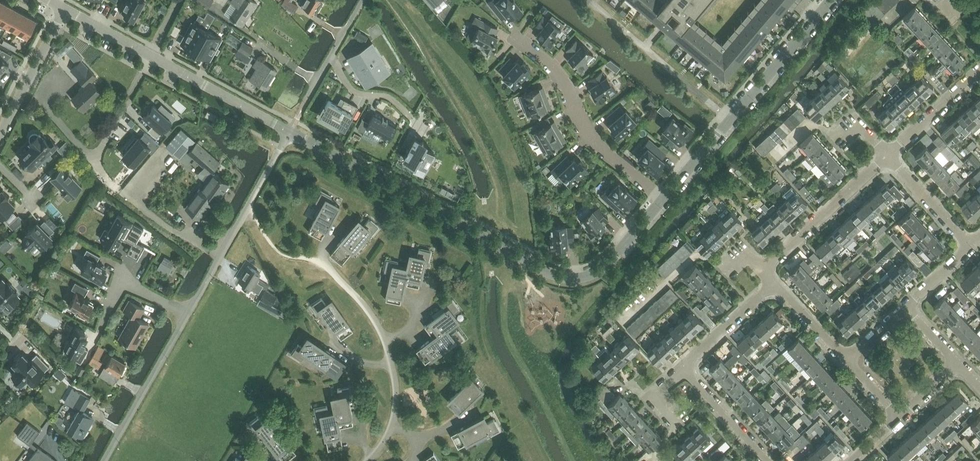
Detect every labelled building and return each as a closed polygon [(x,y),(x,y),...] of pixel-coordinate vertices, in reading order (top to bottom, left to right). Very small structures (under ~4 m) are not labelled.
[(141,8),(145,1),(143,0),(128,0),(128,1),(127,0),(124,5),(125,5),(124,7),(123,6),(123,7),(124,7),(124,8),(123,7),(122,8),(124,8),(122,10),(126,12),(125,16),(133,20),(140,7),(141,8)] [(195,0),(207,8),(212,0),(196,0),(195,0)] [(229,17),(240,24),(246,15),(248,17),(256,4),(250,0),(233,0),(230,4),(236,7),(229,17)] [(290,0),(284,0),(281,5),(294,13),(299,5),(290,0)] [(315,12),(322,0),(299,0),(298,2),(315,12)] [(433,7),(434,7),(438,12),(448,4),(445,0),(428,0),(433,7)] [(514,0),(490,0),(488,2),(502,19),(507,15),(509,17),(513,14),(515,16),(523,10),(514,0)] [(672,8),(663,0),(630,0),(659,24),(672,8)] [(722,50),(679,13),(665,30),(725,80),(788,5),(782,0),(764,0),(722,50)] [(691,18),(706,0),(670,0),(691,18)] [(868,5),(880,17),(884,13),(876,5),(877,4),(873,0),(868,5)] [(876,5),(884,13),(889,9),(881,0),(877,4),(876,5)] [(890,0),(881,0),(889,9),(894,4),(890,0)] [(17,9),(7,4),(0,17),(0,22),(7,26),(17,9)] [(863,11),(874,22),(880,17),(868,5),(863,11)] [(915,7),(903,18),(911,27),(924,15),(916,6),(915,7)] [(17,32),(26,14),(17,9),(7,26),(17,32)] [(189,38),(184,46),(188,48),(187,50),(194,54),(207,30),(214,16),(208,12),(205,18),(199,15),(194,23),(193,24),(192,23),(185,36),(189,38)] [(27,37),(36,20),(26,14),(17,32),(27,37)] [(543,16),(534,27),(539,31),(537,34),(541,38),(539,40),(549,48),(556,39),(555,38),(554,37),(561,28),(560,28),(564,24),(552,15),(549,19),(548,20),(543,16)] [(920,36),(932,24),(924,15),(911,27),(920,36)] [(495,47),(498,42),(495,41),(497,36),(494,34),(497,28),(484,21),(484,22),(476,17),(472,24),(474,25),(467,38),(483,46),(482,49),(492,54),(493,50),(494,50),(496,47),(495,47)] [(932,24),(920,36),(928,44),(940,33),(932,24)] [(181,28),(175,25),(171,33),(176,36),(181,28)] [(207,30),(194,54),(201,57),(202,56),(205,58),(210,60),(215,53),(217,54),(220,49),(216,47),(221,39),(220,39),(220,37),(207,30)] [(368,36),(357,30),(354,36),(365,42),(368,36)] [(897,32),(892,36),(898,43),(903,39),(897,32)] [(226,41),(248,55),(253,47),(231,33),(226,41)] [(940,33),(928,44),(936,53),(948,41),(940,33)] [(576,70),(577,69),(580,72),(587,64),(585,62),(593,54),(582,43),(581,44),(576,39),(566,50),(571,54),(569,57),(572,61),(570,63),(574,67),(576,70)] [(69,40),(56,53),(60,58),(74,45),(69,40)] [(944,62),(956,50),(948,41),(936,53),(944,62)] [(386,72),(387,71),(371,45),(351,57),(355,64),(356,63),(360,69),(357,71),(362,78),(366,75),(369,81),(386,71),(386,72)] [(9,63),(6,60),(12,55),(2,49),(0,52),(0,72),(9,63)] [(957,66),(965,59),(956,50),(944,62),(938,68),(941,71),(947,66),(952,71),(955,69),(957,66)] [(910,68),(913,65),(906,57),(903,60),(906,63),(906,64),(910,68)] [(256,68),(249,79),(265,89),(277,70),(258,58),(253,66),(256,68)] [(523,62),(521,64),(517,60),(515,63),(510,58),(499,70),(504,74),(503,76),(514,86),(518,81),(519,82),(522,79),(521,79),(530,69),(523,62)] [(826,65),(830,70),(833,68),(826,59),(823,62),(826,65)] [(81,60),(71,69),(78,77),(78,78),(85,85),(72,98),(83,110),(102,93),(91,81),(96,76),(88,67),(88,68),(81,60)] [(815,71),(822,80),(825,77),(818,68),(815,71)] [(599,103),(608,97),(607,96),(606,94),(615,88),(606,76),(602,71),(590,79),(594,85),(591,87),(594,91),(591,93),(599,103)] [(941,81),(934,74),(932,72),(928,76),(936,86),(941,81)] [(839,74),(836,77),(830,83),(841,94),(850,86),(839,74)] [(922,75),(920,78),(913,84),(925,96),(934,88),(922,75)] [(841,94),(830,83),(821,91),(832,102),(841,94)] [(925,96),(913,84),(904,92),(916,104),(925,96)] [(891,95),(907,112),(916,104),(904,92),(900,87),(891,95)] [(551,108),(546,94),(542,96),(539,88),(520,95),(528,116),(551,108)] [(832,102),(821,91),(812,99),(823,110),(832,102)] [(865,102),(869,106),(878,98),(874,93),(865,102)] [(883,103),(887,108),(898,120),(907,112),(891,95),(883,103)] [(320,116),(329,120),(330,118),(337,123),(336,124),(339,126),(345,129),(358,106),(345,99),(341,106),(329,100),(321,113),(322,113),(320,116)] [(809,113),(814,119),(823,110),(812,99),(803,107),(809,113)] [(976,100),(967,108),(979,122),(979,105),(976,100)] [(154,105),(143,117),(152,125),(148,130),(157,138),(172,121),(164,114),(168,110),(161,104),(158,108),(154,105)] [(671,112),(670,111),(662,104),(658,109),(667,117),(671,112)] [(607,116),(612,121),(610,123),(613,127),(611,129),(617,137),(628,128),(629,129),(631,126),(630,125),(635,121),(625,110),(624,111),(619,106),(607,116)] [(806,116),(797,107),(793,112),(801,120),(806,116)] [(878,116),(889,129),(898,120),(887,108),(878,116)] [(967,108),(958,117),(969,128),(973,132),(979,125),(979,122),(967,108)] [(205,115),(215,121),(218,117),(207,111),(205,115)] [(801,120),(793,112),(788,116),(796,125),(801,120)] [(362,119),(357,128),(364,132),(362,135),(370,139),(374,132),(389,140),(397,126),(387,120),(388,120),(387,119),(387,120),(383,118),(384,118),(383,117),(383,118),(374,113),(369,123),(363,119),(362,119)] [(796,125),(788,116),(784,120),(792,129),(796,125)] [(682,125),(672,117),(663,129),(665,131),(661,136),(672,145),(676,140),(679,143),(682,139),(684,141),(693,131),(684,124),(683,125),(683,124),(682,125)] [(969,128),(958,117),(950,125),(961,136),(969,128)] [(131,119),(127,123),(132,127),(135,123),(131,119)] [(792,129),(784,120),(779,125),(787,134),(792,129)] [(558,128),(555,130),(551,123),(533,133),(544,153),(565,140),(558,128)] [(787,134),(779,125),(774,129),(782,138),(787,134)] [(941,133),(951,145),(961,136),(950,125),(941,133)] [(181,128),(166,146),(180,158),(186,151),(188,153),(197,142),(181,128)] [(782,138),(774,129),(769,134),(778,142),(782,138)] [(50,139),(48,142),(39,133),(39,134),(37,133),(35,132),(33,133),(31,134),(30,136),(29,138),(30,140),(31,141),(30,142),(32,145),(20,157),(30,166),(31,164),(34,167),(42,159),(43,161),(49,155),(48,153),(56,145),(50,139)] [(128,149),(123,155),(134,165),(147,149),(152,153),(159,144),(145,132),(140,138),(138,137),(137,138),(133,142),(131,141),(126,147),(128,149)] [(813,132),(801,144),(809,153),(822,142),(813,132)] [(778,142),(769,134),(765,138),(773,147),(778,142)] [(930,151),(926,147),(915,157),(923,166),(947,145),(938,135),(933,140),(937,145),(930,151)] [(421,139),(415,136),(403,157),(404,157),(408,159),(407,161),(414,165),(413,168),(423,173),(435,153),(425,147),(427,143),(421,140),(421,139)] [(773,147),(765,138),(760,142),(768,151),(773,147)] [(659,148),(649,139),(640,149),(643,152),(638,159),(643,163),(642,164),(645,166),(646,165),(656,174),(662,167),(660,165),(664,161),(661,159),(666,153),(659,148)] [(976,145),(972,140),(968,144),(972,149),(976,145)] [(197,142),(188,153),(211,173),(220,162),(197,142)] [(755,147),(763,156),(768,151),(760,142),(755,147)] [(809,153),(804,157),(812,166),(817,162),(830,150),(822,142),(809,153)] [(662,144),(659,148),(666,153),(669,150),(662,144)] [(963,149),(967,153),(972,149),(968,144),(963,149)] [(947,145),(923,166),(931,175),(955,153),(947,145)] [(825,171),(838,159),(830,150),(817,162),(825,171)] [(955,154),(951,157),(955,162),(947,169),(943,165),(931,175),(940,184),(955,170),(955,169),(959,166),(963,162),(955,154)] [(968,158),(976,167),(978,165),(979,164),(979,162),(972,154),(968,158)] [(552,172),(547,176),(554,184),(559,179),(561,181),(564,178),(569,184),(574,179),(575,180),(578,178),(577,177),(587,167),(580,160),(578,162),(574,158),(572,161),(567,156),(551,171),(552,172)] [(829,184),(846,168),(838,159),(825,171),(820,175),(829,184)] [(51,177),(69,197),(82,185),(72,175),(72,174),(69,170),(68,171),(63,165),(51,177)] [(20,179),(24,176),(16,167),(12,171),(20,179)] [(948,193),(963,179),(955,170),(940,184),(948,193)] [(786,175),(791,181),(796,177),(790,171),(786,175)] [(185,207),(201,218),(216,196),(218,198),(229,182),(214,172),(209,179),(206,176),(204,179),(207,182),(202,189),(199,187),(185,207)] [(794,184),(798,188),(804,183),(799,179),(794,184)] [(636,198),(626,189),(627,188),(624,185),(623,186),(618,182),(613,188),(609,185),(600,195),(617,210),(621,205),(624,207),(627,203),(629,205),(636,198)] [(886,183),(877,192),(886,202),(895,195),(899,199),(904,195),(904,194),(907,192),(902,187),(900,189),(894,183),(893,184),(894,184),(890,188),(886,183)] [(969,189),(964,184),(960,188),(964,193),(969,189)] [(453,193),(442,187),(440,191),(451,197),(453,193)] [(802,192),(810,201),(815,197),(806,188),(802,192)] [(956,192),(960,197),(964,193),(960,188),(956,192)] [(0,217),(1,218),(15,205),(14,204),(14,205),(7,197),(8,196),(8,197),(9,196),(2,189),(1,190),(2,190),(1,191),(0,190),(0,217)] [(339,206),(330,200),(332,197),(321,191),(315,202),(322,205),(308,231),(321,238),(339,206)] [(808,203),(796,191),(787,199),(798,212),(808,203)] [(886,202),(877,192),(868,200),(878,211),(886,202)] [(979,210),(979,192),(971,200),(979,210)] [(821,202),(827,196),(824,193),(818,198),(821,202)] [(764,203),(759,198),(756,201),(760,206),(761,205),(764,209),(766,207),(763,204),(764,203)] [(798,212),(787,199),(778,207),(790,220),(798,212)] [(878,211),(868,200),(859,208),(869,219),(878,211)] [(972,219),(979,211),(979,210),(971,200),(962,209),(972,219)] [(907,209),(903,204),(894,211),(899,216),(907,209)] [(587,205),(576,214),(580,219),(588,229),(586,231),(593,240),(596,237),(597,238),(599,236),(599,235),(603,232),(601,229),(605,226),(603,223),(608,219),(599,208),(594,212),(592,210),(591,210),(587,205)] [(790,220),(778,207),(769,216),(781,228),(790,220)] [(727,214),(722,218),(721,217),(720,217),(732,230),(733,229),(734,229),(738,225),(742,221),(730,208),(725,212),(727,214)] [(869,219),(859,208),(850,216),(860,227),(869,219)] [(898,221),(906,230),(919,219),(915,214),(916,214),(912,210),(911,211),(910,210),(898,221)] [(894,211),(891,215),(895,219),(899,216),(894,211)] [(106,229),(100,239),(114,247),(117,242),(118,242),(121,237),(132,244),(126,253),(137,260),(145,246),(136,241),(144,228),(118,214),(109,230),(108,230),(106,229)] [(14,230),(24,221),(18,215),(8,225),(14,230)] [(781,228),(769,216),(760,224),(772,236),(781,228)] [(860,227),(850,216),(842,224),(851,235),(852,235),(855,239),(860,235),(856,231),(860,227)] [(713,227),(712,225),(723,238),(724,237),(725,238),(729,234),(729,233),(732,230),(720,217),(717,220),(718,222),(713,227)] [(341,264),(367,233),(370,236),(378,226),(369,219),(364,225),(359,220),(330,254),(341,264)] [(906,230),(915,239),(927,228),(926,227),(927,226),(923,222),(922,223),(919,219),(906,230)] [(27,232),(28,234),(22,240),(32,250),(38,244),(41,247),(52,237),(49,235),(54,230),(44,220),(40,225),(38,223),(33,228),(32,227),(27,232)] [(694,225),(690,221),(684,227),(687,231),(694,225)] [(751,232),(763,244),(772,236),(760,224),(751,232)] [(851,235),(842,224),(833,232),(842,243),(851,235)] [(887,227),(884,224),(878,229),(881,232),(887,227)] [(567,246),(567,242),(574,241),(572,227),(566,228),(565,225),(550,226),(551,239),(550,239),(548,239),(550,250),(562,249),(562,246),(567,246)] [(708,229),(709,230),(704,235),(715,246),(716,245),(716,246),(721,242),(720,241),(723,238),(712,225),(708,229)] [(915,239),(923,248),(935,236),(931,232),(932,231),(929,228),(928,228),(927,228),(915,239)] [(715,246),(704,235),(700,229),(695,233),(699,237),(694,241),(706,254),(707,253),(707,254),(712,250),(711,249),(715,246)] [(873,234),(876,237),(881,232),(878,229),(873,234)] [(842,243),(833,232),(824,240),(834,251),(842,243)] [(893,232),(890,235),(895,241),(898,237),(893,232)] [(935,236),(923,248),(931,257),(944,245),(942,244),(943,243),(940,240),(939,240),(935,236)] [(900,246),(903,243),(898,237),(895,241),(900,246)] [(687,239),(682,244),(691,253),(696,248),(687,239)] [(815,249),(825,259),(834,251),(824,240),(815,249)] [(869,243),(866,240),(861,245),(864,248),(869,243)] [(682,244),(678,248),(687,257),(691,253),(682,244)] [(855,250),(858,253),(864,248),(861,245),(855,250)] [(898,248),(895,245),(886,253),(889,256),(898,248)] [(417,256),(410,254),(407,268),(408,268),(404,284),(405,284),(419,287),(424,262),(428,263),(431,251),(419,248),(417,256)] [(678,248),(674,252),(682,261),(687,257),(678,248)] [(107,273),(103,272),(106,268),(101,265),(101,264),(97,261),(100,256),(87,249),(83,256),(88,259),(82,270),(83,271),(82,273),(88,276),(89,274),(102,281),(107,273)] [(913,250),(908,254),(912,258),(916,254),(913,250)] [(674,252),(669,256),(678,265),(682,261),(674,252)] [(799,263),(789,272),(797,281),(808,271),(816,264),(821,259),(814,252),(809,256),(812,260),(804,267),(799,263)] [(880,258),(883,262),(889,256),(886,253),(880,258)] [(935,257),(940,262),(945,258),(940,253),(935,257)] [(919,266),(924,262),(916,254),(912,258),(919,266)] [(669,256),(665,260),(674,269),(678,265),(669,256)] [(852,260),(848,256),(843,261),(846,264),(852,260)] [(908,277),(917,269),(908,258),(898,267),(908,277)] [(398,262),(387,259),(384,271),(392,273),(386,300),(400,303),(405,284),(404,284),(408,268),(407,268),(398,266),(398,262)] [(821,259),(816,264),(820,268),(825,264),(821,259)] [(665,260),(661,264),(669,273),(674,269),(665,260)] [(838,266),(841,269),(846,264),(843,261),(838,266)] [(880,265),(877,261),(868,269),(871,273),(880,265)] [(161,262),(157,268),(168,274),(172,268),(161,262)] [(849,281),(860,271),(854,263),(842,274),(849,281)] [(895,263),(891,267),(894,270),(889,275),(899,286),(908,277),(898,267),(895,263)] [(661,264),(656,268),(661,273),(665,277),(669,273),(661,264)] [(687,279),(691,284),(690,285),(691,284),(703,273),(702,273),(703,272),(699,268),(698,268),(695,264),(682,276),(685,280),(687,279)] [(248,265),(239,280),(245,283),(242,287),(248,291),(251,288),(259,292),(262,287),(266,289),(268,285),(257,278),(260,273),(248,265)] [(969,273),(979,286),(979,268),(978,265),(977,266),(976,265),(972,269),(973,270),(969,273)] [(863,274),(866,278),(871,273),(868,269),(863,274)] [(816,280),(808,271),(797,281),(805,290),(816,280)] [(832,272),(829,275),(834,280),(837,277),(832,272)] [(878,280),(881,283),(890,294),(899,286),(889,275),(887,272),(878,280)] [(700,293),(698,294),(699,294),(712,282),(711,281),(707,276),(706,277),(703,273),(691,284),(690,285),(694,289),(695,288),(700,293)] [(969,273),(965,277),(964,276),(960,280),(961,281),(960,282),(971,294),(979,286),(969,273)] [(839,286),(842,283),(837,277),(834,280),(839,286)] [(6,283),(2,278),(0,280),(0,305),(1,306),(6,301),(9,305),(19,295),(15,292),(17,290),(8,281),(6,283)] [(813,299),(824,289),(816,280),(805,290),(813,299)] [(85,317),(90,308),(93,303),(88,301),(89,300),(84,297),(88,289),(75,281),(71,288),(76,291),(69,305),(77,309),(76,310),(77,310),(76,312),(85,317)] [(859,284),(856,281),(850,286),(853,289),(859,284)] [(715,285),(715,286),(712,282),(699,294),(702,298),(703,297),(708,302),(700,309),(696,304),(693,308),(697,312),(720,291),(719,290),(715,285)] [(872,291),(882,302),(890,294),(881,283),(872,291)] [(845,291),(848,294),(853,289),(850,286),(845,291)] [(957,286),(953,291),(960,298),(964,294),(957,286)] [(674,300),(678,296),(670,287),(666,291),(674,300)] [(863,299),(873,310),(882,302),(872,291),(869,288),(864,292),(867,295),(863,299)] [(822,308),(832,298),(824,289),(813,299),(822,308)] [(266,290),(261,298),(271,304),(276,295),(266,290)] [(674,300),(666,291),(661,296),(669,304),(674,300)] [(723,294),(720,291),(697,312),(705,321),(709,317),(705,312),(712,306),(716,311),(728,300),(727,299),(727,298),(723,294)] [(854,299),(858,303),(854,307),(864,318),(873,310),(863,299),(859,294),(854,299)] [(963,302),(968,298),(964,294),(960,298),(963,302)] [(657,300),(665,308),(669,304),(661,296),(657,300)] [(944,297),(933,306),(942,315),(952,306),(944,297)] [(312,305),(319,314),(322,312),(341,339),(353,330),(332,300),(326,304),(321,298),(312,305)] [(842,303),(837,298),(833,302),(837,307),(842,303)] [(135,347),(148,323),(138,317),(144,308),(130,300),(124,310),(132,315),(119,338),(135,347)] [(459,309),(452,300),(443,307),(445,310),(424,326),(433,337),(446,328),(458,320),(453,314),(459,309)] [(665,308),(657,300),(652,304),(660,313),(665,308)] [(833,302),(825,309),(830,314),(837,307),(833,302)] [(271,304),(268,310),(278,316),(281,310),(271,304)] [(648,308),(656,317),(660,313),(652,304),(648,308)] [(950,324),(960,314),(952,306),(942,315),(950,324)] [(841,311),(855,326),(864,318),(854,307),(845,315),(841,311)] [(656,317),(648,308),(643,312),(652,321),(656,317)] [(691,309),(687,313),(688,315),(683,319),(694,331),(694,330),(695,331),(699,327),(699,326),(702,322),(691,309)] [(782,321),(773,310),(763,319),(773,329),(782,321)] [(841,311),(833,319),(846,334),(855,326),(841,311)] [(639,316),(647,325),(652,321),(643,312),(639,316)] [(958,333),(968,323),(960,314),(950,324),(958,333)] [(647,325),(639,316),(635,320),(643,329),(647,325)] [(678,322),(679,323),(674,328),(685,339),(685,338),(686,339),(690,335),(690,334),(694,331),(683,319),(682,318),(678,322)] [(764,337),(773,329),(763,319),(755,327),(764,337)] [(630,324),(639,333),(643,329),(635,320),(630,324)] [(966,342),(976,332),(968,323),(958,333),(966,342)] [(630,324),(626,328),(634,337),(639,333),(630,324)] [(669,330),(670,331),(665,336),(676,347),(677,347),(682,343),(681,342),(685,339),(674,328),(673,326),(669,330)] [(87,336),(83,334),(85,331),(77,327),(70,340),(68,339),(64,345),(66,346),(63,352),(74,358),(74,359),(81,363),(88,349),(83,346),(85,342),(84,341),(87,336)] [(755,327),(746,335),(755,345),(764,337),(755,327)] [(456,329),(450,333),(446,328),(433,337),(416,350),(425,362),(451,342),(454,346),(463,338),(456,329)] [(979,345),(979,336),(976,332),(966,342),(974,350),(979,345)] [(620,343),(618,342),(630,355),(631,354),(636,350),(635,350),(639,346),(627,333),(623,337),(625,339),(620,343)] [(660,338),(662,339),(657,344),(667,355),(668,355),(673,351),(672,351),(676,347),(665,336),(664,334),(660,338)] [(746,335),(737,343),(746,354),(755,345),(746,335)] [(787,344),(792,339),(789,336),(786,339),(784,340),(784,341),(787,344)] [(306,354),(336,375),(344,362),(308,337),(301,346),(298,344),(292,354),(301,360),(306,354)] [(806,347),(798,338),(787,348),(796,357),(806,347)] [(778,346),(781,349),(787,344),(784,341),(778,346)] [(627,359),(626,358),(630,355),(618,342),(614,345),(616,347),(611,351),(605,345),(621,363),(622,362),(622,363),(627,359)] [(659,364),(664,359),(663,359),(667,355),(657,344),(656,344),(655,342),(651,346),(652,347),(647,352),(658,364),(659,363),(659,364)] [(600,349),(596,344),(591,348),(612,371),(613,370),(614,371),(618,367),(618,366),(621,363),(605,345),(600,349)] [(105,348),(99,345),(89,363),(98,368),(102,361),(99,359),(105,348)] [(717,377),(728,367),(738,358),(742,354),(734,345),(730,349),(734,354),(724,363),(720,358),(709,368),(717,377)] [(773,347),(770,350),(771,352),(775,355),(778,352),(773,347)] [(814,356),(806,347),(796,357),(804,366),(814,356)] [(609,375),(609,374),(612,371),(591,348),(587,352),(590,355),(596,361),(591,366),(603,379),(604,378),(605,379),(609,375)] [(775,355),(771,352),(766,357),(769,360),(775,355)] [(16,360),(12,363),(18,368),(12,374),(21,384),(27,378),(32,383),(49,366),(39,355),(31,363),(22,353),(21,355),(19,353),(14,358),(16,360)] [(124,365),(125,363),(107,353),(102,361),(107,363),(105,367),(104,366),(99,375),(113,383),(118,375),(119,375),(122,369),(123,369),(125,367),(124,365)] [(713,353),(707,358),(712,364),(718,359),(713,353)] [(742,354),(738,358),(743,364),(748,359),(742,354)] [(822,365),(814,356),(804,366),(812,374),(822,365)] [(766,357),(761,362),(764,365),(769,360),(766,357)] [(771,372),(774,369),(769,364),(766,367),(771,372)] [(75,371),(82,374),(85,368),(78,365),(75,371)] [(812,374),(820,383),(830,374),(822,365),(812,374)] [(754,366),(750,370),(754,375),(759,371),(754,366)] [(66,374),(59,367),(53,374),(61,380),(66,374)] [(736,376),(728,367),(717,377),(725,386),(736,376)] [(764,369),(760,373),(759,371),(754,375),(763,385),(771,377),(764,369)] [(461,378),(466,384),(449,401),(459,411),(482,389),(475,381),(478,379),(469,370),(461,378)] [(839,383),(830,374),(820,383),(828,392),(839,383)] [(733,394),(744,384),(736,376),(725,386),(733,394)] [(781,376),(777,379),(783,385),(786,382),(781,376)] [(774,380),(770,384),(775,389),(779,385),(774,380)] [(783,385),(787,390),(791,387),(786,382),(783,385)] [(847,391),(839,383),(828,392),(836,401),(847,391)] [(609,389),(605,384),(595,393),(599,398),(609,389)] [(741,403),(752,393),(744,384),(733,394),(741,403)] [(780,395),(784,391),(779,385),(775,389),(780,395)] [(339,396),(332,398),(335,412),(339,427),(353,424),(348,399),(351,398),(349,386),(337,389),(339,396)] [(72,388),(64,402),(78,409),(71,422),(70,424),(67,429),(83,438),(94,418),(83,411),(91,399),(72,388)] [(617,396),(609,389),(599,398),(600,398),(597,401),(612,418),(615,415),(628,403),(627,402),(628,401),(623,397),(623,398),(619,394),(617,396)] [(855,400),(847,391),(836,401),(844,410),(855,400)] [(958,391),(949,399),(959,410),(962,414),(971,406),(967,402),(968,401),(958,391)] [(750,412),(761,402),(752,393),(741,403),(750,412)] [(797,394),(794,397),(799,403),(802,399),(797,394)] [(766,398),(761,402),(750,412),(758,421),(769,411),(774,407),(766,398)] [(790,398),(787,402),(791,406),(795,403),(790,398)] [(799,403),(804,408),(807,405),(802,399),(799,403)] [(959,410),(949,399),(940,407),(950,418),(959,410)] [(863,409),(855,400),(844,410),(852,419),(863,409)] [(632,406),(631,406),(628,403),(615,415),(618,419),(620,417),(624,422),(623,424),(636,412),(635,411),(636,411),(632,406)] [(797,412),(800,408),(795,403),(791,406),(797,412)] [(335,412),(329,413),(327,406),(315,408),(318,420),(322,419),(328,449),(343,446),(339,427),(335,412)] [(825,411),(820,406),(817,409),(820,412),(822,414),(825,411)] [(950,418),(940,407),(932,415),(941,426),(950,418)] [(820,412),(817,409),(816,408),(810,413),(814,417),(820,412)] [(861,428),(871,418),(863,409),(852,419),(861,428)] [(769,411),(758,421),(766,430),(782,414),(779,411),(773,416),(769,411)] [(827,420),(830,417),(825,411),(822,414),(827,420)] [(640,415),(639,415),(636,412),(623,424),(627,428),(628,426),(632,431),(644,421),(644,420),(640,415)] [(975,416),(972,413),(967,418),(970,421),(975,416)] [(791,424),(782,414),(766,430),(774,439),(785,428),(786,429),(791,424)] [(941,426),(932,415),(923,423),(932,434),(941,426)] [(284,460),(285,460),(296,452),(269,418),(263,422),(258,416),(249,423),(256,433),(259,430),(284,460)] [(487,423),(484,416),(451,434),(458,447),(487,432),(489,435),(499,430),(494,419),(487,423)] [(807,416),(803,419),(808,425),(812,421),(807,416)] [(970,424),(979,433),(979,432),(979,416),(970,424)] [(961,423),(964,426),(970,421),(967,418),(961,423)] [(820,424),(817,420),(811,425),(814,429),(819,425),(820,424)] [(636,444),(639,441),(652,429),(652,428),(648,424),(647,424),(644,421),(632,431),(628,435),(636,444)] [(17,435),(36,449),(32,455),(27,460),(57,460),(38,446),(38,447),(32,442),(40,431),(27,422),(17,435)] [(932,434),(923,423),(914,431),(924,442),(932,434)] [(841,429),(836,424),(833,427),(838,432),(841,429)] [(811,425),(806,430),(809,434),(814,429),(811,425)] [(819,425),(814,429),(820,435),(825,431),(819,425)] [(698,427),(693,431),(694,432),(690,435),(702,448),(706,444),(705,443),(710,438),(700,427),(699,428),(698,427)] [(774,439),(783,448),(794,438),(786,429),(785,428),(774,439)] [(660,437),(656,432),(655,433),(652,429),(639,441),(647,450),(660,438),(660,437)] [(846,434),(841,429),(838,432),(843,437),(846,434)] [(957,432),(954,429),(949,434),(952,437),(957,432)] [(924,442),(914,431),(905,439),(915,450),(924,442)] [(835,451),(844,443),(834,432),(825,441),(835,451)] [(943,439),(946,442),(952,437),(949,434),(943,439)] [(689,435),(684,439),(685,440),(682,443),(694,456),(698,453),(696,451),(701,447),(702,448),(690,435),(689,436),(689,435)] [(964,436),(961,439),(966,445),(969,442),(964,436)] [(799,437),(794,442),(797,445),(802,440),(799,437)] [(915,450),(905,439),(896,447),(906,458),(915,450)] [(826,459),(835,451),(825,441),(816,449),(826,459)] [(788,446),(791,450),(797,445),(794,442),(788,446)] [(971,450),(974,447),(969,442),(966,445),(971,450)] [(696,458),(694,456),(682,443),(681,444),(680,443),(675,448),(676,448),(673,452),(681,460),(693,460),(696,458)] [(965,448),(962,445),(953,453),(956,456),(965,448)] [(714,460),(723,452),(718,447),(709,455),(714,460)] [(892,460),(903,460),(906,458),(896,447),(887,456),(892,460)] [(808,457),(811,460),(824,460),(826,459),(816,449),(808,457)] [(434,452),(421,460),(440,460),(434,452)] [(946,455),(943,452),(937,457),(940,460),(946,455)] [(956,456),(953,453),(944,460),(951,460),(956,456)]
